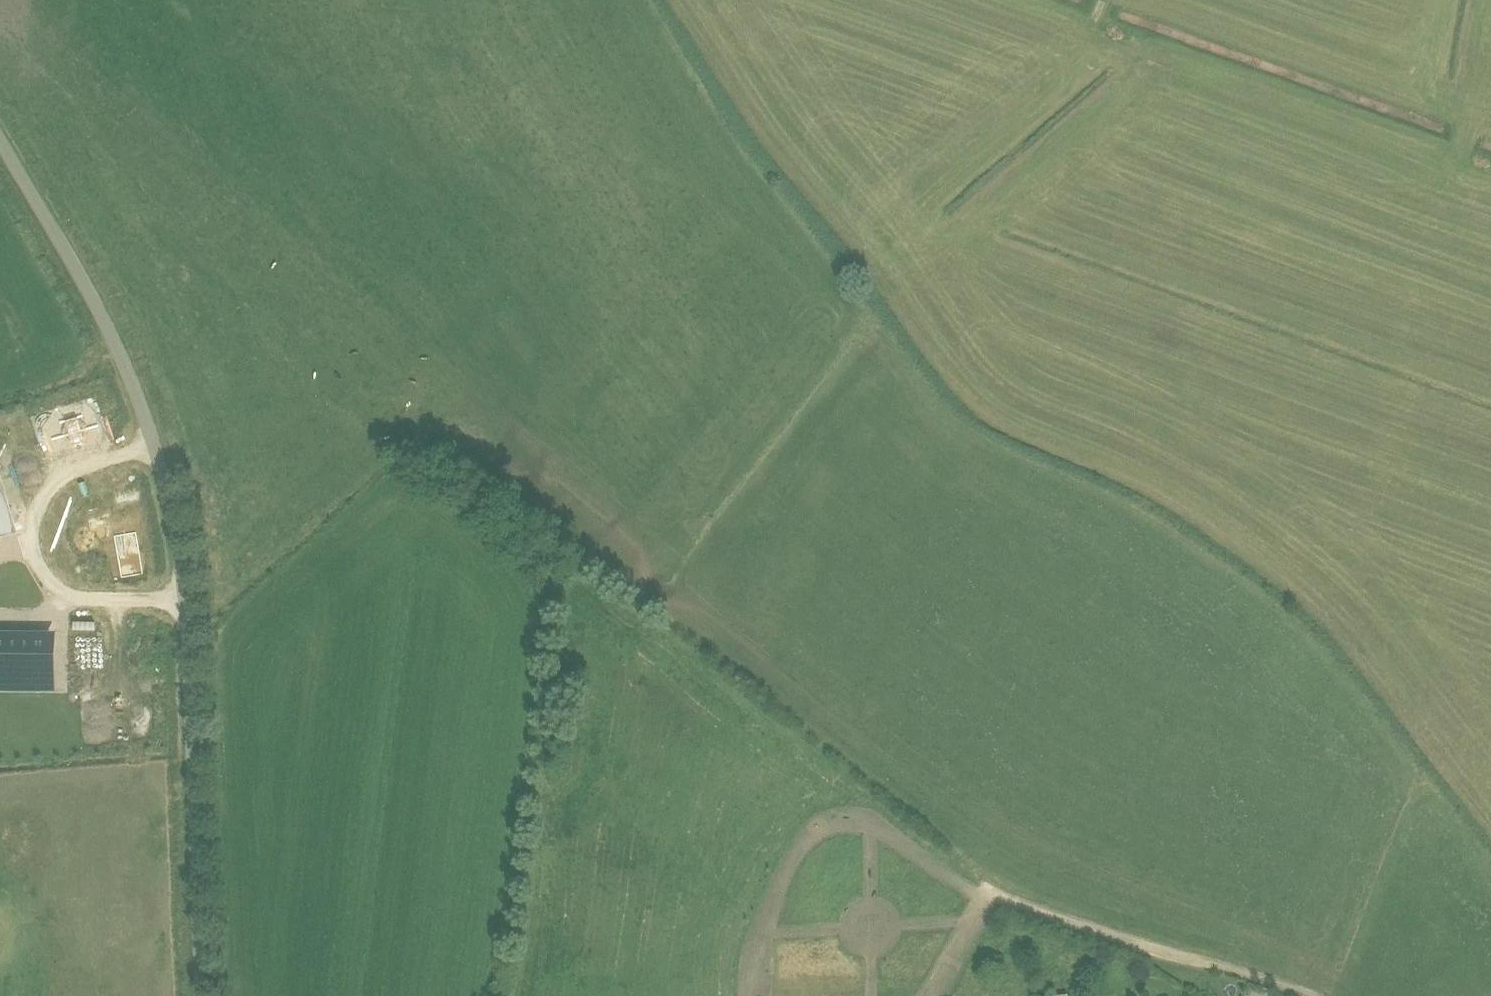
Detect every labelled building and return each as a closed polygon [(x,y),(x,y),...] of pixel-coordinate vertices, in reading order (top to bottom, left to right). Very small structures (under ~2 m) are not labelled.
[(16,530),(8,505),(0,501),(0,535),(16,530)] [(137,532),(115,536),(122,577),(143,573),(137,532)] [(51,638),(0,638),(0,686),(51,686),(51,638)]
